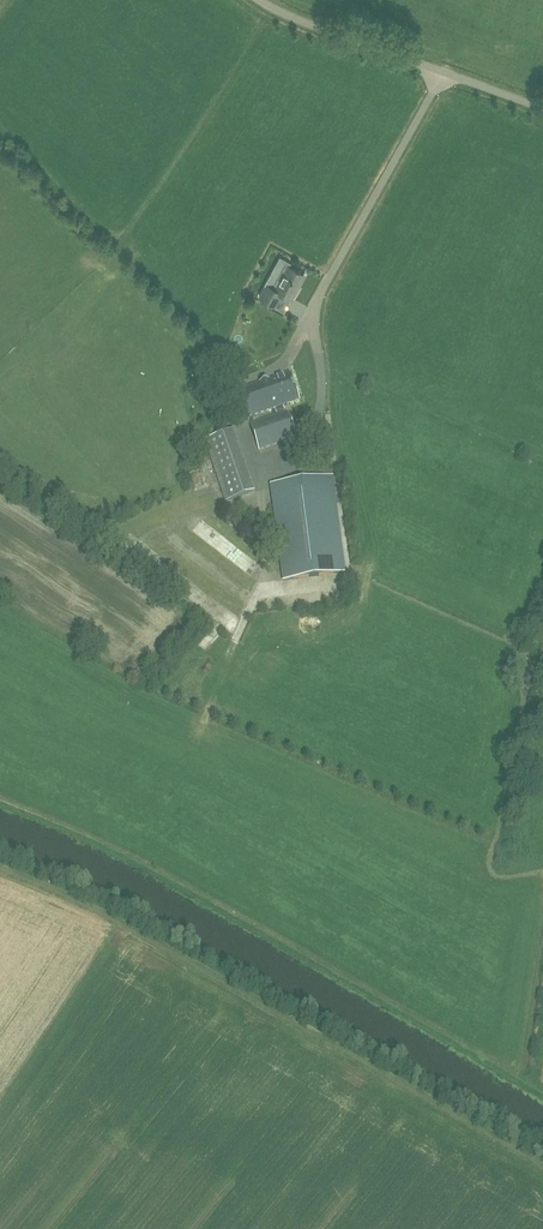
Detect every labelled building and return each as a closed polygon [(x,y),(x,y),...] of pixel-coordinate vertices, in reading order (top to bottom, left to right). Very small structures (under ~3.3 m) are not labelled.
[(267,284),(260,296),(275,305),(282,293),(292,298),(297,287),(296,287),(298,284),(304,274),(290,266),(291,264),(280,257),(273,270),(282,275),(275,289),(267,284)] [(239,389),(248,417),(301,400),(290,371),(239,389)] [(249,425),(258,449),(295,436),(287,412),(249,425)] [(225,502),(255,492),(234,429),(204,440),(225,502)] [(332,475),(270,484),(283,579),(345,571),(332,475)] [(176,550),(187,546),(183,537),(173,541),(176,550)] [(230,558),(245,569),(254,558),(238,546),(230,558)] [(311,593),(312,601),(331,601),(331,588),(323,588),(323,593),(311,593)]
